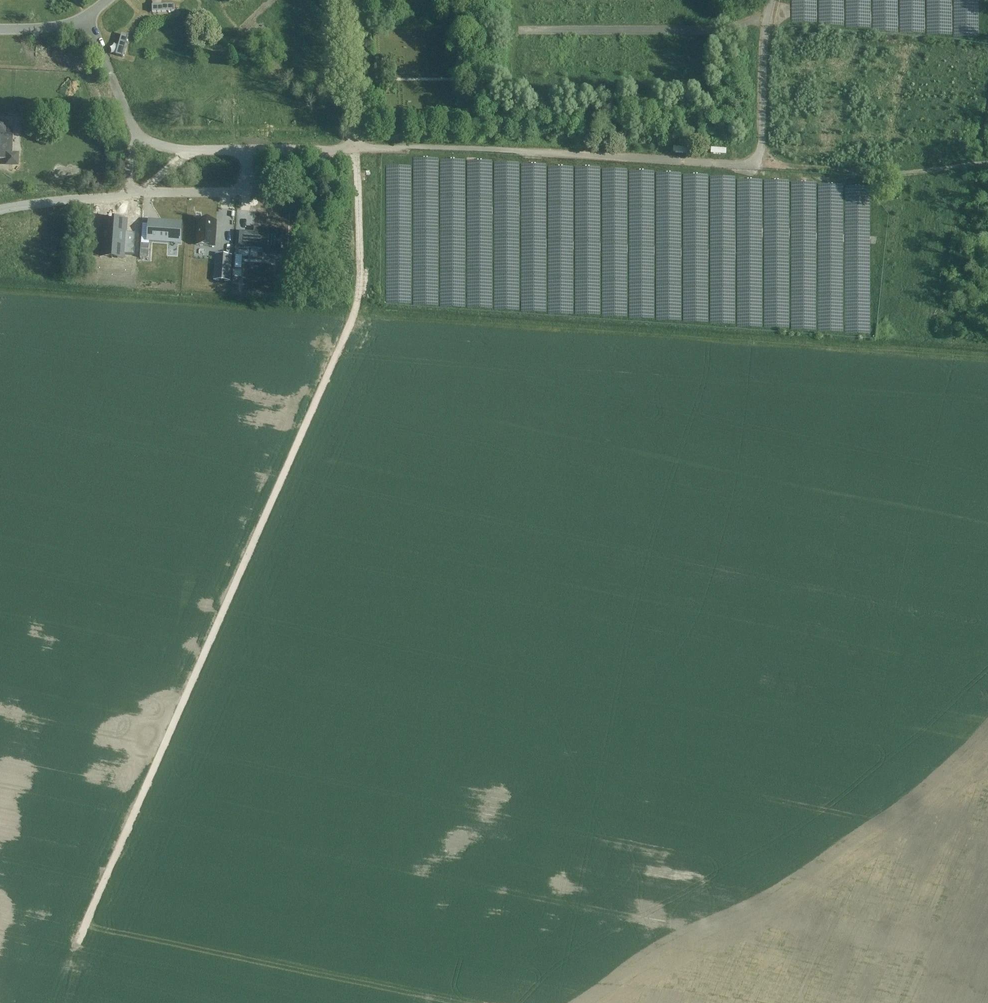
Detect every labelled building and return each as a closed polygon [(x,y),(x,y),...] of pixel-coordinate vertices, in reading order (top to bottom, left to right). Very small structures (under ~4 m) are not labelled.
[(116,55),(122,57),(128,35),(122,34),(116,55)] [(13,128),(7,127),(7,120),(0,120),(0,159),(5,159),(5,166),(19,167),(19,152),(13,152),(13,128)] [(100,255),(108,256),(108,253),(115,253),(115,256),(124,257),(124,255),(134,255),(135,248),(125,247),(126,233),(123,233),(124,222),(112,221),(112,220),(110,220),(110,221),(103,220),(102,233),(105,233),(104,242),(101,242),(100,255)] [(199,221),(197,245),(214,247),(216,222),(199,221)] [(151,223),(150,240),(179,242),(180,224),(151,223)] [(247,236),(246,249),(263,250),(263,247),(277,248),(278,243),(281,243),(282,232),(276,232),(276,230),(254,229),(254,237),(247,236)] [(141,244),(140,258),(148,259),(149,245),(141,244)] [(230,282),(232,256),(216,254),(214,281),(230,282)] [(243,256),(235,256),(234,269),(242,270),(243,256)]
